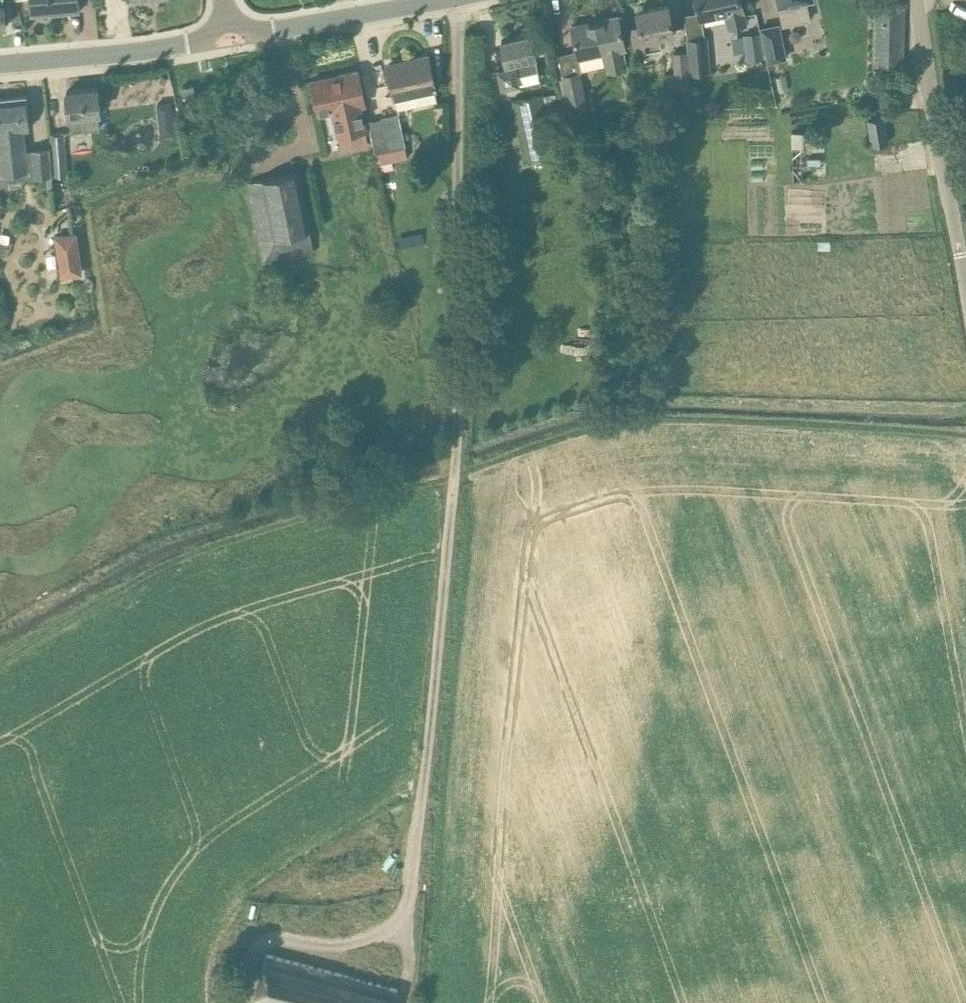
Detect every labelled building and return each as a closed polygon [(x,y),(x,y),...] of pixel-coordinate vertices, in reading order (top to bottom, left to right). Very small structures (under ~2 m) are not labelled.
[(79,0),(31,0),(32,10),(49,8),(49,13),(66,11),(66,4),(80,3),(79,0)] [(741,0),(697,0),(700,17),(727,12),(730,26),(745,23),(742,8),(743,8),(741,0)] [(780,4),(784,23),(809,18),(806,0),(777,0),(778,5),(780,4)] [(875,3),(874,63),(904,63),(905,4),(875,3)] [(674,32),(673,24),(669,4),(637,11),(640,26),(630,28),(635,52),(662,46),(659,35),(674,32)] [(625,46),(623,34),(619,15),(603,18),(603,20),(573,27),(579,56),(605,51),(609,69),(626,66),(622,47),(625,46)] [(779,23),(761,27),(768,60),(786,56),(779,23)] [(501,39),(506,62),(507,67),(498,69),(502,87),(521,83),(519,74),(539,70),(531,33),(501,39)] [(706,37),(688,39),(690,72),(698,72),(709,71),(706,37)] [(690,72),(689,50),(673,51),(675,71),(663,72),(664,88),(691,86),(691,80),(690,72)] [(413,60),(390,65),(389,66),(395,96),(435,87),(428,55),(413,58),(413,60)] [(339,76),(314,82),(312,82),(319,112),(333,109),(338,134),(365,128),(360,104),(365,102),(358,70),(339,74),(339,76)] [(589,116),(579,70),(562,74),(567,95),(560,97),(565,121),(589,116)] [(194,85),(182,86),(184,98),(195,96),(194,85)] [(101,111),(100,107),(98,87),(66,90),(71,130),(100,127),(98,111),(101,111)] [(557,153),(543,94),(514,101),(527,159),(557,153)] [(50,146),(26,149),(24,128),(30,127),(27,95),(0,97),(0,152),(2,172),(28,170),(29,177),(53,175),(50,146)] [(383,117),(390,148),(405,145),(398,114),(383,117)] [(884,115),(868,117),(873,144),(888,141),(884,115)] [(375,152),(390,148),(383,117),(368,120),(375,152)] [(792,178),(829,177),(827,127),(790,128),(792,178)] [(50,146),(53,175),(68,173),(65,145),(50,146)] [(315,251),(315,248),(298,170),(247,181),(264,262),(315,251)] [(70,175),(54,176),(57,201),(73,199),(70,175)] [(81,272),(76,233),(56,236),(62,274),(81,272)] [(267,953),(255,1001),(264,1002),(394,1002),(398,988),(267,953)]
